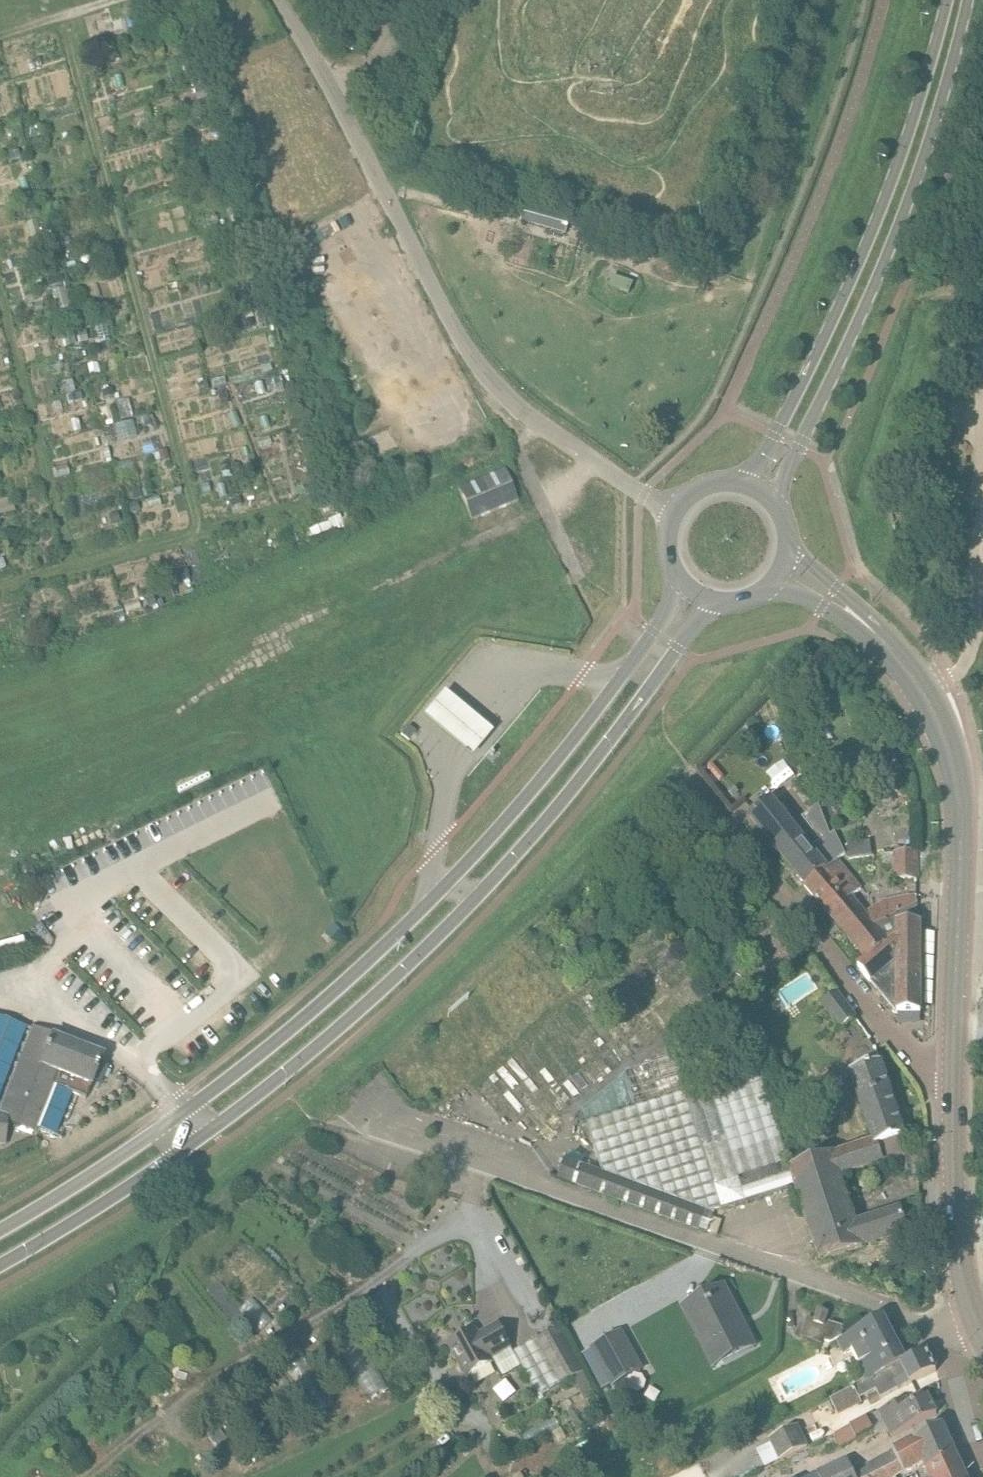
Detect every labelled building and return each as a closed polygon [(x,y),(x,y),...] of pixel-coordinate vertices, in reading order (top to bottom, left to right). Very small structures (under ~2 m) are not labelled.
[(568,227),(580,230),(583,220),(525,204),(520,221),(566,234),(568,227)] [(470,520),(519,500),(506,469),(457,489),(470,520)] [(0,499),(0,514),(16,509),(12,496),(0,499)] [(492,735),(444,694),(423,719),(471,759),(492,735)] [(401,735),(409,741),(416,732),(408,726),(401,735)] [(806,886),(808,888),(827,872),(839,860),(840,862),(845,858),(837,845),(828,828),(820,809),(810,817),(809,816),(795,826),(773,798),(750,817),(806,886)] [(847,843),(849,857),(872,855),(870,840),(847,843)] [(894,850),(895,880),(918,878),(917,849),(894,850)] [(875,938),(918,911),(917,904),(918,903),(917,894),(910,894),(884,900),(865,911),(853,896),(862,888),(840,862),(839,860),(827,872),(808,888),(868,959),(869,960),(882,949),(875,938)] [(919,921),(918,911),(875,938),(882,949),(869,960),(868,959),(859,967),(871,981),(898,958),(898,1013),(922,1013),(921,921),(919,921)] [(840,1029),(856,1017),(837,991),(821,1004),(840,1029)] [(0,1112),(0,1145),(3,1145),(7,1122),(34,1132),(57,1073),(91,1086),(102,1056),(32,1029),(0,1112)] [(872,1141),(794,1167),(797,1173),(878,1143),(883,1162),(884,1162),(906,1154),(910,1181),(920,1181),(917,1148),(911,1150),(906,1137),(907,1136),(883,1063),(849,1075),(872,1141)] [(723,1191),(788,1169),(791,1168),(759,1068),(587,1123),(602,1172),(581,1164),(566,1159),(559,1180),(574,1185),(699,1230),(706,1209),(723,1191)] [(797,1173),(794,1167),(792,1167),(823,1260),(908,1232),(902,1211),(858,1225),(842,1177),(884,1162),(883,1162),(878,1143),(797,1173)] [(114,1296),(111,1285),(99,1288),(102,1300),(114,1296)] [(718,1355),(750,1339),(726,1289),(694,1304),(718,1355)] [(820,1309),(815,1322),(824,1325),(829,1312),(820,1309)] [(883,1316),(842,1337),(836,1340),(839,1344),(844,1354),(850,1351),(852,1350),(859,1364),(857,1365),(865,1382),(862,1384),(854,1388),(907,1363),(906,1361),(883,1316)] [(493,1355),(513,1344),(501,1321),(481,1333),(477,1327),(451,1342),(469,1374),(495,1360),(493,1355)] [(836,1340),(842,1337),(845,1327),(830,1322),(824,1340),(830,1342),(836,1340)] [(561,1326),(536,1340),(513,1353),(537,1397),(585,1370),(561,1326)] [(613,1385),(618,1383),(641,1370),(620,1331),(597,1344),(592,1347),(603,1366),(589,1374),(598,1391),(612,1383),(613,1385)] [(907,1363),(854,1388),(859,1398),(868,1394),(877,1390),(881,1398),(884,1396),(908,1384),(937,1370),(928,1351),(906,1361),(907,1363)] [(585,1370),(572,1377),(585,1400),(596,1393),(585,1370)] [(506,1400),(517,1390),(508,1379),(497,1388),(506,1400)] [(878,1411),(891,1437),(938,1413),(929,1395),(903,1408),(899,1401),(878,1411)] [(839,1447),(873,1430),(866,1416),(833,1434),(839,1447)] [(923,1464),(926,1471),(957,1456),(943,1424),(912,1441),(923,1464)] [(773,1438),(775,1442),(780,1452),(783,1459),(808,1447),(797,1425),(788,1429),(789,1430),(781,1433),(773,1438)] [(892,1451),(898,1463),(901,1467),(904,1474),(923,1464),(912,1441),(912,1442),(892,1451)] [(892,1451),(866,1465),(867,1467),(855,1474),(847,1458),(817,1472),(819,1476),(870,1476),(892,1466),(898,1463),(892,1451)] [(957,1456),(926,1471),(928,1476),(967,1476),(957,1456)]
